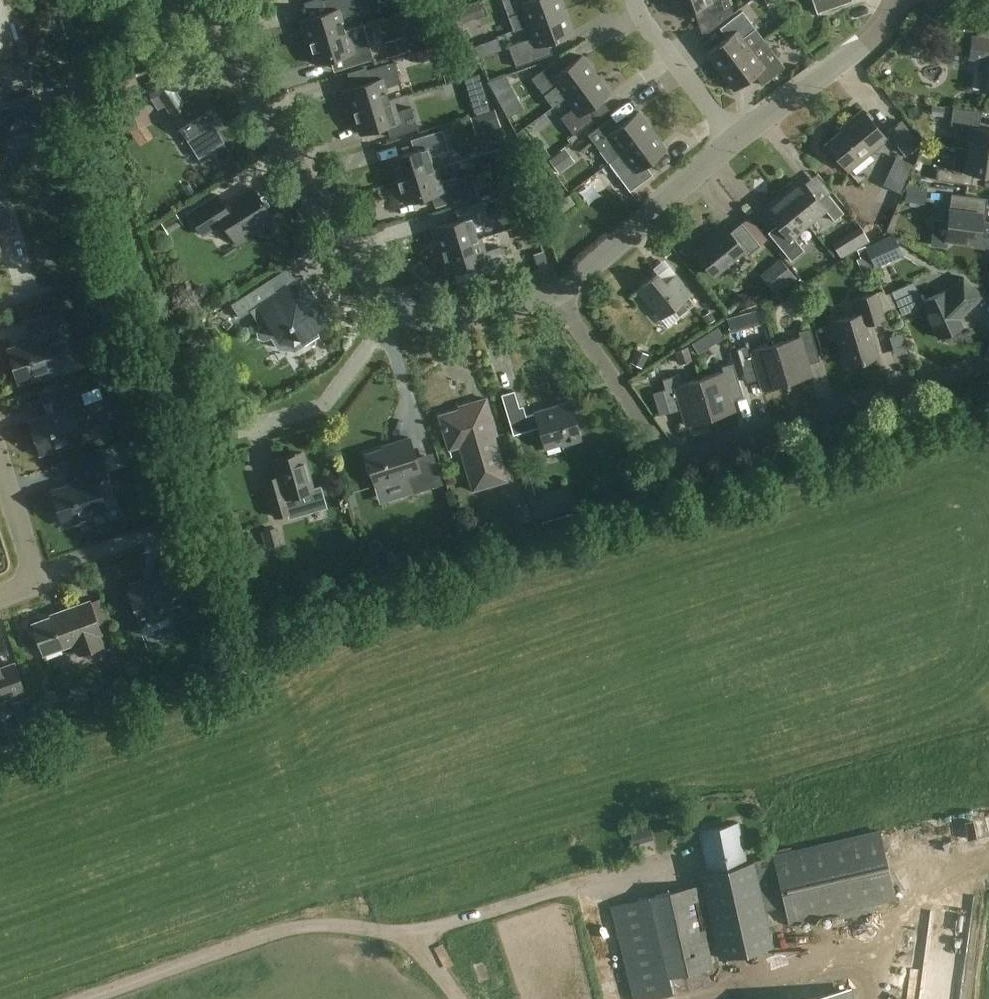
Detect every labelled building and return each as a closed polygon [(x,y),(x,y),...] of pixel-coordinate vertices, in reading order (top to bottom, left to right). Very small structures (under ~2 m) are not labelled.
[(3,0),(0,0),(0,44),(19,38),(14,20),(9,21),(3,0)] [(345,30),(342,17),(367,9),(364,0),(323,0),(326,11),(300,19),(307,42),(345,30)] [(529,24),(565,11),(561,0),(503,0),(509,17),(525,12),(529,24)] [(677,15),(701,6),(706,17),(732,8),(729,0),(671,0),(677,15)] [(817,13),(845,3),(845,0),(813,0),(817,13)] [(720,71),(764,39),(743,10),(720,27),(727,37),(706,52),(720,71)] [(573,33),(565,11),(529,24),(534,36),(509,45),(516,66),(553,53),(548,42),(573,33)] [(475,43),(486,40),(480,18),(468,22),(475,43)] [(364,24),(345,30),(307,42),(307,43),(310,42),(317,63),(343,55),(346,67),(374,58),(364,24)] [(972,35),(969,57),(984,59),(980,89),(988,90),(988,38),(972,35)] [(396,55),(413,51),(410,38),(393,42),(396,55)] [(720,71),(734,90),(755,74),(763,84),(785,67),(764,39),(720,71)] [(487,40),(475,44),(480,57),(492,52),(487,40)] [(566,96),(597,73),(583,55),(562,70),(555,60),(532,77),(545,95),(558,86),(566,96)] [(344,89),(351,111),(393,99),(392,98),(390,99),(386,87),(401,82),(395,61),(367,69),(371,81),(344,89)] [(597,73),(566,96),(574,107),(561,116),(574,134),(597,117),(590,108),(611,92),(597,73)] [(506,74),(489,80),(497,94),(512,86),(506,74)] [(179,89),(174,75),(148,83),(152,97),(161,94),(172,112),(200,156),(223,141),(211,123),(218,118),(200,90),(188,98),(190,101),(183,105),(173,91),(179,89)] [(140,78),(117,85),(131,131),(154,124),(140,78)] [(396,111),(393,99),(351,111),(351,112),(354,111),(361,133),(387,125),(390,136),(418,128),(412,107),(396,111)] [(967,149),(988,152),(988,128),(975,127),(977,110),(953,106),(951,125),(957,126),(956,134),(969,135),(967,149)] [(887,138),(863,109),(847,123),(848,125),(826,143),(849,170),(887,138)] [(609,162),(653,130),(639,111),(618,127),(611,117),(588,134),(609,162)] [(920,142),(902,120),(888,132),(906,153),(920,142)] [(23,132),(27,145),(42,140),(38,127),(23,132)] [(389,158),(395,181),(437,168),(434,168),(430,156),(449,150),(443,129),(411,139),(415,150),(389,158)] [(653,130),(609,162),(630,191),(653,174),(646,164),(667,149),(653,130)] [(27,145),(23,132),(14,134),(18,148),(27,145)] [(967,149),(964,171),(938,167),(936,180),(967,184),(969,172),(988,175),(988,152),(967,149)] [(898,156),(891,170),(908,179),(915,165),(898,156)] [(437,168),(395,181),(396,181),(398,181),(405,202),(431,194),(435,206),(463,197),(456,176),(441,181),(437,168)] [(784,194),(808,224),(826,210),(835,220),(844,212),(829,194),(820,201),(802,179),(784,194)] [(908,184),(906,202),(926,204),(929,186),(908,184)] [(275,219),(255,188),(226,206),(218,194),(189,212),(203,234),(223,221),(237,243),(259,229),(262,233),(268,235),(275,231),(276,224),(273,220),(275,219)] [(976,243),(976,245),(988,246),(988,223),(980,222),(981,213),(977,212),(979,197),(952,193),(948,221),(935,219),(932,245),(947,247),(948,239),(976,243)] [(794,236),(808,224),(784,194),(766,209),(784,230),(774,239),(792,260),(805,250),(794,236)] [(439,251),(481,238),(481,237),(478,238),(474,226),(490,221),(483,200),(455,208),(459,220),(433,228),(439,251)] [(6,209),(0,210),(0,237),(13,233),(6,209)] [(760,245),(742,222),(730,232),(725,225),(714,234),(716,237),(696,253),(714,275),(744,250),(748,255),(760,245)] [(903,254),(893,233),(866,246),(876,267),(903,254)] [(481,238),(439,251),(440,251),(442,250),(449,272),(475,264),(479,276),(517,264),(510,243),(485,251),(481,238)] [(296,280),(288,267),(231,303),(240,317),(251,310),(261,325),(260,326),(257,331),(258,336),(263,340),(268,339),(275,335),(280,342),(294,345),(302,340),(304,345),(320,335),(317,330),(331,322),(302,276),(296,280)] [(665,283),(657,273),(638,289),(661,317),(672,308),(679,316),(695,303),(688,295),(690,294),(675,275),(665,283)] [(982,295),(963,276),(947,292),(946,290),(922,301),(939,337),(963,326),(959,318),(982,295)] [(884,318),(876,292),(856,298),(861,313),(834,321),(847,365),(878,355),(868,323),(884,318)] [(63,335),(55,312),(28,321),(34,340),(9,348),(20,382),(40,376),(39,373),(61,366),(52,338),(63,335)] [(718,326),(706,334),(712,345),(725,336),(718,326)] [(776,343),(787,382),(812,375),(809,363),(820,360),(810,327),(799,331),(800,336),(776,343)] [(763,389),(787,382),(776,343),(752,350),(750,344),(737,348),(747,382),(759,378),(763,389)] [(699,378),(711,417),(735,410),(732,398),(743,395),(734,362),(722,366),(723,371),(699,378)] [(711,417),(699,378),(683,383),(681,373),(663,379),(665,388),(663,389),(670,412),(681,409),(686,425),(711,417)] [(105,387),(86,392),(89,405),(109,399),(105,387)] [(88,414),(81,390),(50,400),(54,413),(31,420),(41,451),(81,438),(75,418),(88,414)] [(522,416),(514,390),(502,394),(514,434),(539,426),(545,448),(561,443),(562,445),(581,439),(570,401),(535,411),(535,412),(522,416)] [(497,435),(486,397),(467,403),(468,406),(439,414),(449,449),(461,445),(474,489),(507,479),(494,435),(497,435)] [(418,462),(410,437),(392,442),(393,445),(365,453),(375,485),(409,475),(414,491),(442,482),(434,457),(418,462)] [(313,489),(302,452),(274,460),(281,484),(267,488),(275,516),(300,509),(295,494),(313,489)] [(107,476),(100,454),(72,462),(78,482),(53,490),(64,524),(84,518),(83,514),(105,507),(97,480),(107,476)] [(188,581),(178,552),(157,559),(161,572),(126,584),(141,628),(191,610),(181,583),(188,581)] [(75,642),(79,654),(105,645),(89,600),(60,611),(61,613),(33,623),(44,653),(75,642)] [(0,667),(0,699),(24,691),(14,662),(0,667)] [(745,861),(736,822),(701,830),(710,870),(704,871),(723,954),(771,943),(763,911),(785,906),(789,922),(895,898),(880,831),(745,861)] [(935,827),(937,854),(988,852),(988,824),(935,827)] [(695,886),(612,907),(633,998),(660,998),(706,987),(699,968),(715,965),(695,886)] [(952,940),(977,940),(977,911),(952,911),(952,940)] [(477,981),(496,977),(494,967),(476,971),(477,981)] [(794,998),(848,998),(846,987),(794,998)]
